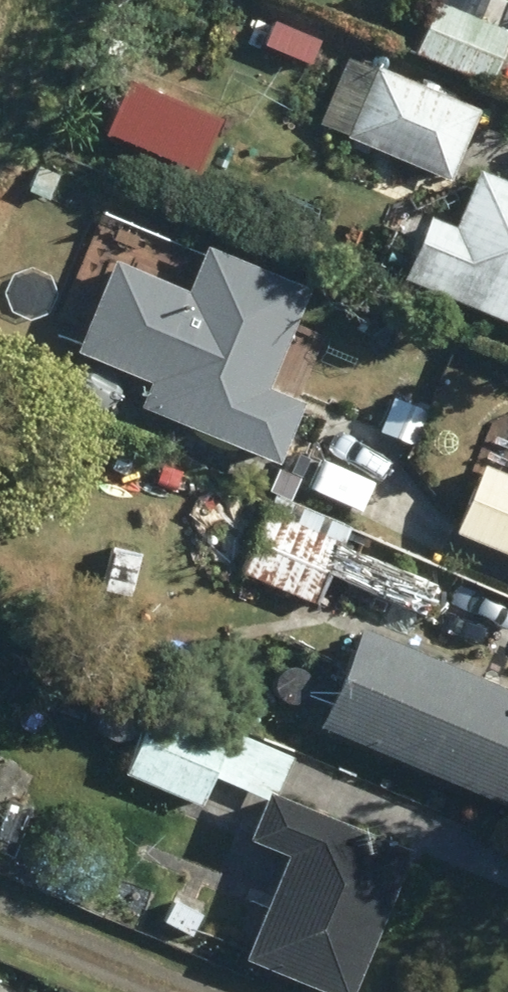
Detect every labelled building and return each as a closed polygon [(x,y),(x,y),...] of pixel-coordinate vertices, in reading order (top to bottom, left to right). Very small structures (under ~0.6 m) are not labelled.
[(403,52),(478,82),(507,8),(507,0),(424,0),(403,52)] [(306,44),(291,71),(321,88),(336,61),(306,44)] [(470,107),(366,63),(365,66),(340,56),(311,124),(440,178),(470,107)] [(369,267),(507,325),(507,185),(463,166),(438,226),(394,207),(369,267)] [(143,407),(281,464),(307,403),(271,388),(312,290),(207,246),(190,288),(116,258),(77,351),(153,383),(143,407)] [(439,530),(507,558),(507,479),(467,462),(439,530)] [(230,572),(308,603),(340,522),(262,491),(230,572)] [(505,812),(507,804),(507,692),(347,625),(304,728),(505,812)] [(229,958),(312,991),(339,991),(398,848),(266,794),(282,753),(222,728),(219,735),(140,702),(111,772),(192,805),(204,775),(250,794),(233,836),(272,852),(268,862),(253,855),(246,874),(261,880),(229,958)] [(9,801),(23,773),(0,762),(0,796),(9,801)] [(197,908),(166,897),(158,920),(188,931),(197,908)] [(0,976),(0,991),(37,991),(0,976)]
